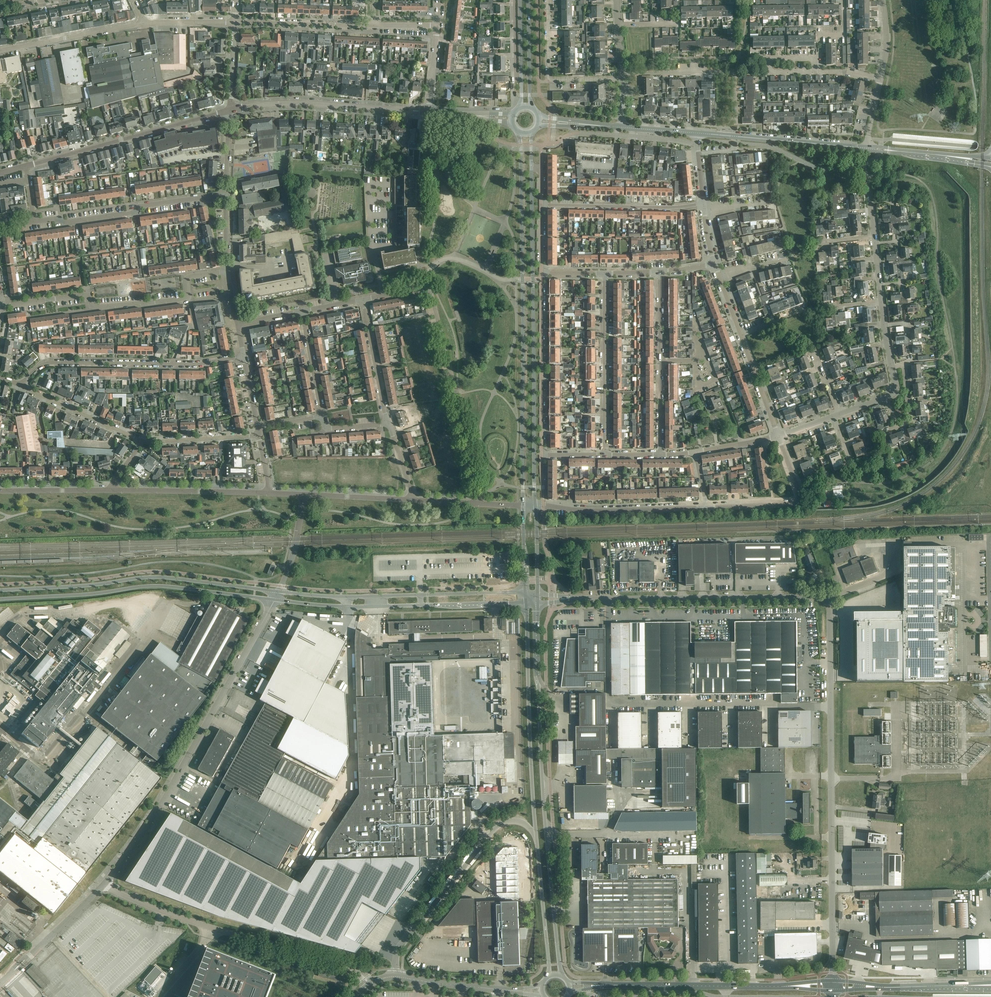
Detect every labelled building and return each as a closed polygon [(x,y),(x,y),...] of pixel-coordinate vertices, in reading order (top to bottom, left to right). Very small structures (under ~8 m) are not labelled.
[(111,3),(113,14),(113,15),(117,14),(117,11),(121,10),(123,10),(122,6),(121,0),(113,0),(113,3),(111,3)] [(147,3),(149,7),(143,10),(145,15),(158,15),(157,9),(156,5),(155,5),(154,0),(153,0),(146,0),(147,3)] [(203,4),(211,4),(210,12),(230,13),(231,5),(222,5),(222,7),(216,7),(216,4),(218,4),(218,0),(203,0),(203,4)] [(108,1),(101,2),(101,4),(102,9),(102,13),(108,12),(110,24),(115,24),(113,15),(113,14),(111,3),(108,4),(108,1)] [(102,9),(101,4),(101,2),(93,4),(93,6),(91,7),(91,10),(92,13),(96,13),(96,11),(102,9)] [(632,12),(640,12),(642,12),(641,4),(634,4),(634,6),(631,6),(632,12)] [(671,4),(660,4),(660,5),(661,5),(661,9),(664,9),(664,13),(671,12),(671,9),(671,4)] [(74,5),(76,14),(77,17),(83,16),(83,13),(81,6),(75,7),(75,5),(74,5)] [(91,10),(89,11),(88,5),(81,6),(83,13),(89,12),(89,17),(92,16),(92,13),(91,10)] [(604,5),(598,5),(597,5),(597,8),(592,8),(592,14),(602,13),(602,11),(604,10),(604,5)] [(504,14),(504,6),(493,7),(493,15),(504,14)] [(63,17),(70,16),(68,8),(62,9),(62,12),(60,12),(61,17),(63,17)] [(58,13),(58,10),(50,12),(52,22),(61,21),(61,17),(59,17),(59,13),(58,12),(58,13)] [(117,14),(113,15),(115,24),(116,23),(119,23),(131,20),(131,19),(131,18),(134,18),(135,18),(136,17),(133,11),(130,12),(117,14)] [(39,14),(41,25),(48,23),(45,12),(39,14)] [(640,20),(640,12),(632,12),(632,14),(630,14),(630,20),(635,20),(635,22),(640,22),(640,20)] [(602,16),(602,13),(592,14),(592,19),(597,19),(597,22),(599,22),(604,22),(604,16),(602,16)] [(34,26),(41,25),(39,14),(32,15),(34,26)] [(27,16),(21,17),(22,24),(29,23),(27,16)] [(16,26),(14,18),(8,19),(9,27),(9,30),(13,29),(13,26),(16,26)] [(64,33),(73,32),(72,25),(71,26),(70,20),(62,21),(63,27),(64,33)] [(504,32),(504,24),(493,24),(494,32),(504,32)] [(595,32),(604,32),(604,29),(607,29),(607,24),(595,24),(595,27),(594,27),(595,32)] [(43,37),(52,36),(51,29),(51,27),(41,29),(43,37)] [(51,29),(52,36),(64,33),(63,27),(59,28),(55,29),(51,29)] [(607,40),(607,35),(604,35),(604,32),(603,32),(595,32),(595,37),(586,37),(587,41),(596,41),(600,40),(607,40)] [(132,50),(131,43),(109,47),(105,48),(104,45),(86,48),(88,58),(93,57),(95,64),(89,65),(93,86),(88,87),(90,98),(92,109),(138,96),(165,89),(164,83),(161,71),(161,70),(160,65),(154,33),(156,45),(157,50),(151,51),(150,46),(149,40),(142,41),(144,52),(130,55),(129,51),(132,50)] [(154,33),(160,65),(163,65),(166,65),(169,65),(172,65),(174,65),(177,65),(180,65),(183,65),(186,65),(186,36),(174,36),(174,33),(154,33)] [(281,35),(275,35),(275,41),(261,41),(261,47),(281,47),(281,40),(281,35)] [(331,37),(325,36),(324,46),(329,47),(329,54),(332,54),(333,44),(331,44),(331,40),(331,37)] [(670,37),(670,43),(672,43),(672,46),(678,46),(678,36),(670,37)] [(489,42),(489,37),(478,38),(478,42),(478,46),(482,46),(482,42),(489,42)] [(662,39),(662,45),(662,46),(669,46),(669,43),(670,43),(670,37),(662,37),(662,39)] [(711,44),(711,37),(703,38),(703,40),(703,46),(703,47),(710,47),(710,44),(711,44)] [(711,37),(711,44),(713,44),(713,47),(719,47),(719,49),(719,39),(719,37),(711,37)] [(735,39),(727,39),(727,46),(728,46),(729,49),(735,49),(735,39)] [(595,49),(603,49),(605,49),(605,46),(607,46),(607,40),(600,40),(596,41),(596,43),(595,43),(595,49)] [(504,49),(504,41),(497,41),(493,42),(493,49),(504,49)] [(682,52),(688,52),(688,42),(680,42),(680,50),(680,49),(682,49),(682,52)] [(214,47),(214,52),(210,53),(210,55),(205,55),(205,52),(196,53),(196,56),(196,59),(197,59),(201,59),(211,59),(216,58),(216,54),(224,54),(225,48),(222,47),(221,47),(218,47),(215,47),(214,47)] [(60,53),(66,85),(85,81),(79,49),(60,53)] [(605,49),(603,49),(595,49),(595,54),(595,57),(607,57),(607,52),(605,52),(605,49)] [(290,61),(291,56),(291,55),(286,55),(286,50),(281,50),(281,53),(280,63),(290,63),(290,61)] [(493,65),(505,65),(504,58),(497,58),(495,58),(495,53),(477,54),(477,57),(477,60),(477,61),(477,65),(480,65),(485,65),(485,63),(480,63),(480,59),(493,58),(493,65)] [(7,82),(5,73),(7,72),(8,73),(22,71),(19,57),(5,60),(3,61),(3,60),(0,61),(0,83),(7,82)] [(595,65),(603,65),(605,65),(605,63),(607,63),(607,57),(595,57),(595,60),(595,65)] [(44,67),(43,61),(34,62),(33,58),(26,59),(27,67),(28,72),(31,71),(31,66),(32,66),(32,67),(35,66),(35,65),(36,65),(37,68),(44,67)] [(44,107),(64,104),(55,58),(43,61),(44,67),(37,68),(40,85),(35,86),(38,101),(43,100),(44,107)] [(211,62),(211,59),(201,59),(201,60),(190,60),(190,64),(201,64),(201,62),(204,62),(205,76),(216,75),(216,67),(211,67),(211,65),(210,62),(211,62)] [(870,60),(858,60),(858,69),(866,69),(866,65),(868,65),(868,62),(870,62),(870,60)] [(327,64),(317,63),(316,70),(327,71),(327,67),(327,64)] [(601,74),(608,74),(607,68),(605,68),(605,65),(603,65),(602,65),(595,65),(595,74),(595,75),(601,75),(601,74)] [(257,81),(257,79),(256,76),(257,76),(257,73),(256,66),(250,67),(251,70),(253,70),(253,76),(248,76),(250,87),(252,87),(252,89),(258,88),(257,81)] [(366,87),(369,87),(369,90),(377,91),(378,83),(381,83),(381,72),(382,66),(378,66),(377,77),(374,77),(374,83),(367,82),(366,87)] [(257,72),(257,73),(257,76),(256,76),(257,79),(257,81),(258,88),(263,88),(263,82),(266,82),(265,76),(266,76),(266,67),(263,67),(263,76),(262,76),(261,76),(261,77),(260,77),(260,75),(259,72),(257,72)] [(194,81),(203,78),(204,78),(203,77),(194,70),(192,75),(194,81)] [(281,79),(281,76),(271,75),(271,78),(270,78),(269,83),(269,85),(269,90),(281,91),(281,86),(282,86),(282,84),(282,79),(281,79)] [(322,76),(314,75),(314,79),(313,80),(312,80),(312,81),(313,82),(308,82),(308,91),(317,91),(317,85),(321,85),(322,79),(322,76)] [(342,84),(343,84),(343,85),(342,90),(341,95),(354,97),(362,98),(363,87),(363,85),(361,85),(361,87),(360,87),(361,77),(356,76),(356,78),(350,77),(350,78),(343,77),(342,84)] [(643,80),(644,84),(653,84),(657,84),(657,81),(657,80),(653,80),(653,76),(647,76),(647,79),(644,79),(643,80)] [(679,78),(674,79),(675,97),(678,97),(678,88),(683,88),(682,80),(680,80),(680,79),(679,78)] [(691,92),(690,78),(686,78),(685,79),(685,80),(682,80),(683,88),(687,88),(687,92),(688,92),(688,97),(689,97),(691,97),(691,92)] [(690,78),(691,92),(694,92),(694,88),(698,87),(699,90),(699,82),(696,82),(696,79),(695,78),(690,78)] [(675,97),(674,79),(670,79),(669,79),(669,80),(667,80),(667,88),(671,88),(671,97),(675,97)] [(298,83),(289,83),(289,88),(289,93),(303,93),(303,88),(303,81),(298,81),(298,83)] [(387,87),(386,92),(394,92),(394,87),(394,85),(394,81),(391,81),(391,85),(387,85),(387,87)] [(408,81),(407,83),(401,82),(400,86),(400,88),(400,93),(407,93),(408,88),(408,87),(410,87),(411,83),(411,81),(408,81)] [(422,81),(419,81),(419,83),(414,82),(413,91),(421,92),(421,85),(422,81)] [(703,95),(704,95),(704,98),(705,98),(707,98),(706,81),(701,81),(701,82),(699,82),(699,90),(703,90),(703,95)] [(711,81),(706,81),(707,98),(710,98),(710,90),(715,90),(715,84),(712,85),(712,82),(711,81)] [(454,82),(450,82),(450,83),(441,82),(440,88),(443,88),(443,90),(443,95),(444,95),(444,99),(450,99),(451,88),(452,89),(452,85),(454,85),(454,82)] [(188,90),(186,83),(178,86),(179,92),(188,90)] [(461,92),(461,97),(470,98),(470,93),(474,93),(475,88),(475,85),(467,85),(461,84),(461,89),(461,92)] [(603,103),(604,103),(604,96),(605,96),(605,94),(605,92),(604,92),(604,85),(603,85),(593,85),(593,87),(593,88),(593,92),(593,94),(593,98),(591,98),(591,101),(593,101),(593,103),(597,103),(597,106),(603,106),(603,103)] [(748,93),(755,92),(755,85),(753,85),(746,85),(745,85),(746,91),(748,91),(748,93)] [(833,85),(828,85),(828,96),(830,96),(830,95),(834,94),(838,94),(838,93),(840,85),(833,85)] [(485,99),(486,88),(479,87),(479,91),(478,91),(477,99),(485,99)] [(486,88),(485,99),(492,100),(492,95),(493,92),(493,88),(486,88)] [(501,91),(501,89),(496,89),(495,96),(498,96),(498,100),(502,100),(502,101),(507,101),(507,96),(505,96),(505,91),(501,91)] [(658,90),(644,90),(644,95),(645,95),(648,95),(648,98),(649,98),(651,98),(653,98),(653,93),(658,93),(658,90)] [(552,92),(552,101),(568,101),(568,103),(577,103),(578,103),(585,102),(585,106),(589,106),(589,103),(589,98),(586,99),(586,94),(583,94),(583,92),(577,92),(577,94),(568,94),(568,92),(552,92)] [(141,106),(142,106),(141,100),(149,97),(148,93),(141,95),(138,96),(141,106)] [(203,99),(204,101),(206,109),(215,106),(212,97),(209,97),(203,99)] [(654,115),(654,112),(657,112),(657,107),(657,105),(652,106),(652,101),(651,101),(651,98),(649,98),(649,101),(649,105),(649,115),(654,115)] [(705,98),(704,98),(698,99),(698,107),(712,106),(712,101),(711,101),(711,98),(710,98),(708,98),(707,98),(705,98)] [(673,107),(668,107),(668,103),(667,103),(667,99),(665,99),(665,100),(665,103),(665,117),(670,117),(670,116),(670,115),(673,114),(673,109),(673,107)] [(657,107),(657,112),(657,115),(660,115),(660,116),(661,117),(665,117),(665,103),(665,100),(662,100),(662,103),(661,103),(662,107),(657,107)] [(753,108),(753,100),(746,100),(744,100),(744,107),(747,107),(747,108),(753,108)] [(183,107),(185,114),(192,112),(189,101),(182,103),(183,107)] [(197,111),(206,109),(204,101),(198,103),(197,101),(194,102),(197,111)] [(649,105),(649,101),(646,102),(645,102),(646,106),(641,106),(641,112),(641,115),(644,115),(645,115),(649,115),(649,105)] [(673,109),(673,114),(676,114),(676,117),(677,118),(681,118),(681,104),(681,101),(677,101),(678,108),(673,109)] [(185,114),(183,107),(182,103),(176,105),(179,116),(185,114)] [(684,104),(681,104),(681,118),(686,118),(686,117),(689,117),(689,119),(689,108),(684,108),(684,104)] [(61,114),(59,106),(37,109),(35,109),(36,118),(61,114)] [(162,109),(163,110),(165,120),(172,118),(170,113),(173,113),(172,108),(171,106),(162,109)] [(25,129),(36,128),(36,119),(35,119),(34,109),(31,110),(23,111),(23,124),(24,124),(25,129)] [(155,120),(158,119),(159,121),(165,120),(163,110),(154,112),(155,120)] [(143,120),(141,112),(137,113),(138,117),(135,118),(135,117),(125,120),(128,129),(137,126),(136,122),(139,121),(143,120)] [(703,112),(698,112),(698,116),(703,116),(703,121),(709,120),(708,118),(711,118),(712,117),(712,112),(703,112)] [(155,123),(152,113),(143,115),(146,125),(155,123)] [(57,137),(58,140),(59,140),(61,148),(68,146),(66,137),(65,132),(62,133),(62,135),(60,136),(59,131),(58,123),(63,121),(61,116),(53,117),(55,129),(56,132),(57,137)] [(114,119),(114,123),(115,126),(117,133),(123,131),(121,124),(123,124),(121,116),(114,119)] [(277,118),(249,122),(251,133),(257,133),(260,153),(278,151),(278,147),(277,139),(277,118)] [(280,121),(280,131),(288,130),(288,132),(289,132),(290,127),(289,128),(289,121),(280,121)] [(86,130),(84,122),(82,122),(83,127),(83,129),(86,142),(93,140),(91,131),(86,132),(86,130)] [(316,122),(308,122),(307,130),(312,131),(312,133),(315,133),(315,129),(316,122)] [(104,124),(103,123),(102,124),(101,125),(101,126),(95,128),(97,137),(107,134),(105,125),(104,124)] [(115,126),(114,123),(109,124),(111,135),(117,133),(115,126)] [(330,123),(323,123),(322,131),(322,134),(329,134),(329,131),(330,131),(330,123)] [(344,134),(344,124),(337,124),(337,129),(334,129),(334,128),(333,128),(333,137),(339,137),(339,133),(344,134)] [(352,125),(344,124),(344,134),(348,134),(348,137),(355,138),(355,129),(355,130),(352,130),(352,125)] [(365,126),(359,125),(358,134),(357,138),(364,138),(364,141),(366,141),(367,137),(367,129),(364,129),(365,126)] [(71,129),(65,130),(69,146),(74,145),(75,145),(75,144),(78,143),(78,144),(79,143),(80,143),(85,142),(81,126),(77,127),(74,128),(71,129)] [(369,131),(370,131),(370,135),(373,135),(373,139),(376,139),(375,142),(374,150),(378,150),(379,139),(379,130),(376,130),(377,127),(371,126),(369,126),(369,131)] [(389,128),(383,127),(382,136),(385,136),(385,140),(391,140),(391,131),(388,131),(389,128)] [(400,136),(400,137),(400,139),(409,139),(409,137),(409,132),(406,132),(406,130),(400,130),(400,129),(396,128),(395,133),(395,136),(395,139),(396,141),(398,141),(400,139),(400,136)] [(213,151),(214,152),(220,151),(217,129),(211,130),(211,131),(209,131),(205,132),(205,131),(193,133),(188,134),(182,135),(182,134),(177,135),(177,132),(165,135),(165,136),(163,136),(154,139),(158,154),(158,155),(182,149),(182,152),(211,148),(212,151),(213,151)] [(18,133),(18,130),(14,131),(15,134),(18,146),(19,146),(20,150),(26,148),(24,140),(20,141),(18,133)] [(31,138),(29,130),(25,131),(30,147),(36,145),(34,137),(31,138)] [(409,140),(409,143),(423,144),(424,134),(418,134),(419,131),(412,131),(412,132),(411,132),(410,131),(409,140)] [(57,137),(52,138),(55,150),(61,148),(59,140),(58,140),(57,137)] [(44,139),(47,152),(53,150),(51,142),(48,143),(46,138),(44,139)] [(151,164),(156,163),(152,147),(154,147),(152,139),(146,141),(149,153),(150,159),(150,160),(151,164)] [(578,142),(575,142),(575,154),(577,154),(576,160),(579,160),(580,154),(612,157),(614,145),(578,142),(578,140),(578,142)] [(16,151),(15,141),(10,141),(10,148),(11,152),(8,153),(8,156),(9,161),(16,159),(15,151),(16,151)] [(147,160),(150,159),(149,153),(146,141),(139,143),(141,150),(144,150),(147,160)] [(134,153),(132,144),(126,146),(127,150),(125,151),(127,158),(128,159),(126,160),(127,161),(127,163),(129,161),(128,159),(130,159),(129,154),(134,153)] [(0,153),(1,155),(2,163),(8,161),(6,154),(3,155),(3,153),(2,145),(2,146),(0,146),(0,152),(0,153)] [(619,159),(623,159),(624,155),(627,155),(628,146),(625,146),(625,145),(622,145),(621,146),(620,146),(619,159)] [(638,146),(634,146),(634,147),(633,161),(640,161),(641,147),(638,147),(638,146)] [(120,165),(121,165),(123,164),(122,161),(122,158),(120,158),(120,156),(124,155),(123,152),(122,147),(116,149),(120,161),(120,165)] [(653,148),(645,148),(644,157),(652,157),(653,155),(653,148)] [(120,165),(120,161),(116,149),(111,150),(112,155),(113,158),(114,164),(117,164),(118,168),(115,169),(116,173),(120,172),(121,172),(122,172),(120,165)] [(668,149),(660,149),(660,156),(658,156),(658,160),(659,160),(663,161),(663,160),(667,161),(667,157),(668,157),(668,149)] [(675,157),(675,162),(686,161),(685,152),(684,151),(683,151),(679,151),(678,150),(671,150),(671,157),(673,157),(675,157)] [(103,152),(107,168),(108,169),(110,168),(109,164),(108,159),(111,158),(109,151),(103,152)] [(105,168),(107,168),(103,152),(97,154),(99,159),(100,162),(103,161),(105,168)] [(770,152),(760,153),(762,165),(762,163),(768,162),(768,158),(771,158),(770,152)] [(712,165),(721,164),(720,155),(712,156),(712,158),(711,158),(712,165)] [(85,159),(82,160),(84,166),(89,165),(91,172),(89,173),(89,171),(86,171),(86,173),(86,177),(95,175),(94,171),(90,156),(84,157),(85,159)] [(58,165),(61,176),(70,174),(70,172),(75,170),(72,161),(67,162),(64,163),(64,164),(58,165)] [(647,181),(655,181),(656,171),(655,171),(656,161),(652,161),(651,175),(647,175),(647,181)] [(668,178),(668,174),(669,167),(669,164),(665,164),(665,171),(664,170),(664,171),(656,171),(655,181),(668,181),(668,178)] [(217,169),(210,169),(210,170),(209,173),(204,173),(204,171),(205,171),(205,169),(201,168),(202,174),(204,174),(205,176),(207,176),(216,177),(217,169)] [(623,169),(617,168),(616,179),(623,179),(628,179),(629,174),(623,173),(623,169)] [(255,177),(239,180),(240,185),(242,185),(244,191),(245,191),(245,195),(242,196),(244,205),(244,208),(246,208),(247,208),(248,208),(249,207),(253,207),(253,206),(263,204),(263,201),(262,201),(262,200),(263,200),(264,199),(264,197),(264,196),(264,195),(263,194),(262,194),(261,194),(260,194),(257,194),(257,192),(258,192),(257,190),(279,187),(279,186),(288,185),(288,182),(287,180),(288,171),(284,171),(273,173),(273,177),(256,180),(255,177)] [(215,183),(216,183),(216,177),(207,176),(205,176),(204,174),(202,174),(202,176),(204,185),(207,185),(206,180),(206,179),(209,180),(209,183),(209,187),(215,188),(215,183)] [(764,184),(765,193),(771,192),(770,183),(767,183),(766,176),(767,176),(767,174),(763,174),(763,176),(764,184)] [(384,253),(381,253),(383,262),(384,269),(384,270),(392,268),(408,265),(410,265),(417,263),(414,250),(414,247),(420,247),(420,242),(420,210),(417,210),(417,177),(404,177),(404,211),(408,211),(408,242),(397,242),(394,242),(395,244),(395,245),(396,246),(397,246),(398,247),(399,247),(408,247),(408,251),(407,251),(391,254),(385,255),(384,253)] [(136,195),(142,194),(140,182),(135,183),(135,187),(131,188),(132,195),(136,194),(136,195)] [(46,192),(45,185),(42,185),(36,186),(37,193),(43,192),(46,192)] [(119,186),(120,197),(126,196),(130,195),(129,188),(126,188),(125,185),(119,186)] [(24,187),(9,189),(12,213),(28,210),(24,187)] [(12,213),(9,189),(0,190),(0,200),(2,214),(12,213)] [(848,204),(858,203),(857,196),(847,197),(847,198),(848,204)] [(44,199),(38,200),(39,207),(45,206),(48,206),(47,199),(44,199)] [(253,207),(249,207),(249,214),(254,214),(255,216),(255,218),(285,211),(283,200),(263,204),(253,206),(253,207)] [(858,203),(848,204),(849,210),(833,212),(834,216),(841,215),(850,214),(849,214),(849,211),(859,210),(858,203)] [(201,216),(208,214),(206,207),(199,209),(201,216)] [(240,211),(239,211),(240,235),(245,235),(249,235),(249,225),(252,225),(252,220),(255,220),(255,218),(255,216),(254,214),(249,214),(249,207),(248,208),(247,208),(246,208),(244,208),(242,208),(240,208),(240,211)] [(897,215),(894,215),(895,222),(899,221),(907,220),(907,219),(908,218),(907,217),(906,217),(905,217),(905,213),(906,213),(906,209),(904,209),(904,208),(897,209),(897,215)] [(891,211),(882,212),(882,220),(883,219),(884,223),(889,222),(890,222),(895,222),(894,215),(891,216),(891,211)] [(196,217),(195,217),(192,218),(193,221),(193,225),(195,224),(195,221),(195,220),(199,219),(200,224),(201,223),(207,222),(209,221),(208,214),(201,216),(196,217)] [(851,217),(849,218),(850,226),(861,225),(860,216),(852,217),(851,217)] [(139,231),(147,230),(148,230),(147,226),(146,218),(140,218),(141,226),(139,227),(139,231)] [(824,220),(826,233),(829,233),(829,231),(836,230),(835,225),(835,223),(830,223),(830,219),(824,220)] [(823,234),(826,233),(824,220),(820,220),(820,226),(815,227),(816,237),(823,236),(823,234)] [(899,221),(895,222),(895,227),(898,227),(899,231),(908,231),(908,228),(909,228),(909,223),(908,223),(907,223),(907,220),(899,221)] [(729,228),(728,221),(726,222),(720,223),(718,223),(720,230),(729,228)] [(201,223),(203,233),(212,231),(210,225),(208,226),(207,222),(201,223)] [(891,225),(885,226),(886,234),(893,234),(892,228),(895,227),(895,222),(890,222),(891,225)] [(861,232),(861,225),(850,226),(851,233),(843,234),(844,238),(861,236),(861,235),(858,236),(857,233),(861,232)] [(729,228),(720,230),(721,236),(731,234),(729,228)] [(290,230),(282,231),(276,232),(265,235),(265,241),(265,244),(292,239),(296,259),(298,259),(301,277),(305,277),(305,278),(255,287),(256,292),(254,292),(253,285),(252,278),(252,273),(254,273),(254,270),(241,271),(241,276),(242,276),(242,278),(241,278),(241,284),(243,284),(243,286),(242,286),(242,291),(244,291),(244,294),(243,294),(246,294),(248,301),(253,300),(252,298),(257,297),(257,298),(262,298),(262,296),(264,296),(264,297),(269,296),(269,295),(271,295),(271,296),(276,295),(276,294),(278,293),(279,294),(283,294),(283,292),(285,292),(286,293),(290,292),(290,291),(293,291),(293,292),(297,291),(297,290),(300,289),(300,290),(304,290),(304,288),(307,288),(307,289),(313,288),(313,287),(313,286),(314,286),(312,275),(311,275),(310,272),(312,272),(311,267),(310,268),(309,265),(310,265),(309,260),(308,261),(308,258),(309,258),(308,253),(306,254),(303,245),(300,234),(300,233),(292,235),(290,229),(290,230)] [(723,242),(732,240),(731,234),(721,236),(723,242)] [(4,244),(11,243),(10,238),(13,238),(13,235),(10,236),(10,235),(3,236),(4,244)] [(259,242),(265,241),(265,235),(252,237),(253,243),(259,242)] [(214,243),(213,237),(205,239),(202,239),(203,245),(214,243)] [(578,241),(578,238),(575,238),(575,241),(575,248),(573,248),(573,252),(572,252),(572,256),(569,256),(569,263),(572,263),(572,264),(578,264),(578,256),(578,252),(578,241)] [(733,246),(732,240),(723,242),(724,248),(733,246)] [(780,240),(774,242),(776,251),(782,249),(780,240)] [(770,252),(776,251),(774,242),(768,243),(770,252)] [(206,255),(208,254),(210,254),(214,253),(213,249),(215,248),(214,243),(203,245),(206,255)] [(251,255),(251,248),(249,249),(249,248),(252,247),(252,243),(246,244),(244,244),(244,246),(241,246),(240,246),(240,262),(240,263),(241,263),(241,262),(247,262),(247,261),(255,261),(256,264),(266,263),(266,258),(266,255),(256,256),(251,256),(251,255)] [(764,254),(770,252),(768,243),(762,244),(764,254)] [(758,255),(764,254),(762,244),(756,246),(758,255)] [(857,244),(850,245),(850,250),(853,250),(854,253),(864,252),(863,246),(857,247),(857,244)] [(724,248),(726,254),(735,252),(734,248),(737,248),(736,245),(733,246),(724,248)] [(337,278),(343,277),(344,285),(366,281),(364,273),(370,272),(368,264),(361,265),(360,260),(367,259),(364,246),(333,252),(335,264),(342,263),(343,269),(336,270),(337,278)] [(751,257),(758,255),(756,246),(749,247),(751,257)] [(831,250),(827,250),(829,264),(833,263),(833,258),(839,258),(838,255),(837,247),(830,248),(831,250)] [(901,256),(898,256),(899,262),(904,262),(903,259),(909,259),(909,254),(911,253),(912,252),(911,250),(910,249),(908,249),(901,250),(901,256)] [(818,254),(815,254),(816,263),(824,262),(824,267),(829,266),(829,265),(829,264),(827,250),(824,251),(825,253),(818,253),(818,254)] [(214,253),(210,254),(211,261),(218,259),(216,252),(214,253)] [(735,252),(726,254),(727,260),(736,258),(735,252)] [(854,256),(850,256),(851,261),(859,261),(858,258),(864,257),(864,252),(854,253),(854,256)] [(895,252),(886,253),(887,260),(894,260),(894,263),(899,262),(898,256),(898,252),(895,252)] [(220,267),(218,259),(211,261),(213,268),(220,267)] [(859,261),(851,261),(852,270),(855,269),(865,268),(866,268),(866,264),(865,264),(865,263),(859,264),(859,261)] [(904,262),(899,262),(900,268),(901,279),(904,279),(903,272),(912,271),(912,270),(915,270),(915,265),(911,265),(911,264),(911,261),(905,262),(904,262)] [(894,263),(888,263),(889,266),(890,275),(897,274),(897,268),(900,268),(899,262),(894,263)] [(148,274),(150,273),(150,276),(156,275),(154,263),(154,264),(148,265),(149,268),(147,269),(148,274)] [(783,268),(785,277),(792,276),(789,266),(783,268)] [(783,268),(777,269),(779,279),(780,281),(786,280),(785,277),(783,268)] [(856,272),(852,273),(852,278),(854,278),(860,278),(860,277),(866,277),(865,274),(866,274),(865,268),(855,269),(856,272)] [(771,271),(773,280),(779,279),(777,269),(771,271)] [(767,281),(773,280),(771,271),(765,272),(767,281)] [(767,281),(765,272),(758,274),(761,283),(767,281)] [(51,290),(57,289),(56,278),(55,274),(49,275),(50,282),(51,290)] [(701,290),(709,286),(707,281),(705,282),(704,278),(700,280),(702,286),(699,287),(700,290),(701,290)] [(854,281),(855,290),(859,290),(868,289),(867,283),(861,283),(860,278),(854,278),(854,281)] [(831,285),(832,288),(832,295),(836,294),(836,297),(843,296),(842,287),(837,288),(836,285),(836,280),(831,281),(831,285)] [(10,282),(11,290),(18,289),(20,288),(20,285),(17,286),(17,281),(10,282)] [(614,291),(621,291),(624,291),(624,281),(617,281),(617,284),(614,284),(614,291)] [(740,283),(737,284),(735,285),(738,291),(747,288),(745,282),(746,281),(743,282),(740,283)] [(832,295),(832,288),(831,285),(826,286),(827,293),(822,294),(823,302),(830,301),(830,299),(833,299),(832,295)] [(705,294),(711,292),(709,286),(701,290),(700,290),(702,295),(705,294)] [(750,287),(747,288),(738,291),(740,297),(749,294),(749,293),(752,292),(750,287)] [(906,296),(903,297),(903,303),(908,302),(908,299),(909,299),(914,298),(913,294),(915,294),(914,288),(909,289),(909,290),(905,290),(905,293),(906,296)] [(860,299),(856,299),(856,303),(863,302),(863,299),(866,298),(866,296),(868,295),(868,289),(859,290),(860,299)] [(895,293),(890,294),(891,301),(894,301),(895,304),(898,303),(903,303),(903,297),(902,293),(902,292),(899,293),(895,293)] [(793,297),(796,306),(802,304),(799,295),(796,296),(794,293),(792,294),(793,297)] [(742,303),(751,299),(749,294),(740,297),(742,303)] [(411,297),(413,307),(415,306),(415,310),(419,309),(418,306),(421,305),(420,302),(419,302),(418,296),(411,297)] [(787,299),(790,308),(796,306),(793,297),(790,299),(789,296),(786,297),(787,299)] [(405,298),(407,308),(413,307),(411,297),(405,298)] [(715,303),(713,297),(707,300),(704,301),(706,306),(715,303)] [(780,298),(784,311),(790,308),(787,299),(784,301),(782,297),(780,298)] [(407,308),(405,298),(399,299),(400,309),(401,309),(401,306),(405,305),(405,308),(407,308)] [(775,304),(779,313),(784,311),(780,298),(774,300),(775,304)] [(400,309),(399,299),(392,301),(394,310),(396,310),(396,307),(398,306),(399,310),(400,309)] [(743,309),(744,309),(753,305),(751,299),(742,303),(743,306),(742,306),(743,309)] [(394,310),(392,301),(386,302),(388,312),(389,312),(392,311),(394,310)] [(193,305),(197,320),(205,318),(211,317),(211,319),(223,316),(220,302),(193,305)] [(388,312),(386,302),(379,303),(381,313),(388,312)] [(908,302),(903,303),(904,309),(907,308),(908,313),(917,312),(916,310),(917,310),(918,309),(918,305),(917,305),(916,305),(916,304),(908,305),(908,302)] [(381,313),(379,303),(373,304),(374,311),(373,311),(374,314),(381,313)] [(708,312),(711,311),(717,308),(715,303),(706,306),(708,312)] [(898,306),(893,307),(894,316),(902,315),(901,309),(904,309),(903,303),(898,303),(898,306)] [(779,313),(775,304),(769,306),(773,315),(779,313)] [(753,305),(744,309),(746,314),(755,311),(753,305)] [(863,317),(871,316),(870,310),(862,311),(862,307),(857,308),(857,314),(862,313),(863,317)] [(702,308),(699,309),(698,309),(695,310),(695,313),(697,316),(699,315),(704,313),(702,308)] [(351,311),(353,321),(360,319),(358,310),(351,311)] [(755,311),(746,314),(749,321),(758,317),(755,311)] [(26,313),(17,315),(18,323),(18,326),(24,325),(25,332),(28,331),(27,325),(27,322),(26,313)] [(336,326),(339,325),(342,324),(344,332),(347,332),(347,331),(346,326),(346,325),(345,325),(345,320),(342,321),(340,313),(334,314),(335,322),(336,326)] [(845,322),(845,319),(844,313),(838,314),(838,316),(835,316),(836,325),(839,325),(839,326),(846,325),(845,322)] [(335,322),(334,314),(327,316),(329,324),(326,325),(326,328),(328,335),(331,334),(330,327),(332,326),(331,323),(335,322)] [(714,318),(712,319),(713,322),(721,319),(719,314),(713,316),(714,318)] [(13,324),(18,323),(17,315),(8,316),(9,324),(9,327),(14,326),(13,324)] [(180,325),(191,323),(191,316),(186,317),(186,321),(180,322),(180,325)] [(199,331),(200,331),(204,330),(213,329),(217,328),(217,326),(223,325),(225,324),(223,316),(211,319),(211,317),(205,318),(197,320),(199,331)] [(325,324),(324,316),(316,318),(318,326),(325,324)] [(836,325),(835,316),(831,316),(832,318),(825,319),(826,329),(832,328),(832,330),(836,329),(836,325)] [(318,326),(316,318),(310,319),(314,338),(320,337),(319,333),(318,326)] [(412,321),(420,357),(428,355),(420,319),(412,321)] [(722,322),(721,319),(713,322),(712,323),(714,328),(725,324),(724,321),(722,322)] [(292,322),(295,341),(301,339),(298,321),(292,322)] [(288,333),(289,342),(295,341),(292,322),(286,323),(288,333)] [(283,338),(282,335),(280,325),(274,326),(276,336),(273,336),(273,338),(275,349),(279,348),(279,346),(280,346),(280,345),(281,345),(281,343),(283,343),(283,338)] [(156,330),(156,334),(162,337),(164,337),(166,334),(169,335),(180,339),(182,334),(182,333),(185,334),(186,333),(188,326),(187,327),(186,327),(181,327),(170,329),(161,330),(159,330),(156,330)] [(720,334),(726,332),(724,326),(718,329),(719,331),(716,332),(717,335),(720,334)] [(217,328),(213,329),(214,330),(213,330),(214,334),(213,334),(213,336),(214,336),(214,337),(226,334),(225,328),(224,328),(224,327),(217,328)] [(262,328),(264,337),(270,336),(269,327),(262,328)] [(866,330),(866,327),(861,328),(855,328),(856,331),(860,331),(861,334),(863,334),(864,338),(873,336),(872,329),(867,330),(866,330)] [(264,337),(262,328),(254,330),(255,333),(257,333),(258,338),(260,338),(263,337),(264,337)] [(916,330),(910,331),(911,337),(908,337),(908,344),(913,343),(912,340),(913,340),(918,339),(918,334),(921,334),(921,328),(916,329),(916,330)] [(12,330),(9,329),(7,338),(12,339),(18,340),(19,334),(11,333),(12,330)] [(253,347),(259,345),(258,338),(257,333),(255,333),(254,330),(250,330),(253,347)] [(899,345),(908,344),(908,337),(904,338),(904,333),(895,334),(896,342),(899,341),(899,345)] [(215,337),(216,343),(227,341),(226,334),(214,337),(215,337)] [(315,346),(322,345),(325,344),(324,340),(328,339),(328,337),(314,339),(315,346)] [(713,343),(711,338),(708,339),(705,340),(704,340),(705,346),(708,345),(713,343)] [(721,346),(730,343),(728,338),(722,340),(719,341),(721,346)] [(6,347),(13,349),(13,344),(17,345),(18,342),(7,340),(6,344),(5,344),(4,346),(5,347),(6,347)] [(218,349),(221,348),(226,347),(229,347),(227,341),(216,343),(218,349)] [(705,346),(708,351),(712,350),(712,349),(714,349),(713,346),(714,346),(713,343),(708,345),(705,346)] [(722,349),(723,352),(732,348),(730,343),(721,346),(716,348),(717,350),(722,349)] [(913,343),(908,344),(909,349),(909,354),(910,354),(912,353),(912,354),(921,353),(920,345),(913,346),(913,343)] [(259,345),(253,347),(254,353),(266,351),(265,346),(265,344),(259,345)] [(325,344),(322,345),(315,346),(317,352),(323,351),(326,351),(325,344)] [(899,356),(899,357),(902,356),(903,357),(903,358),(905,357),(905,356),(906,356),(906,350),(909,349),(908,344),(899,345),(900,346),(904,345),(904,347),(898,348),(898,352),(897,353),(897,356),(898,356),(899,356)] [(823,350),(825,356),(835,353),(833,348),(835,347),(834,346),(823,350)] [(13,349),(6,347),(4,354),(15,356),(16,353),(12,353),(13,349)] [(575,356),(575,348),(574,348),(566,348),(566,351),(567,351),(567,354),(571,354),(571,356),(575,356)] [(732,348),(723,352),(725,357),(734,354),(734,352),(735,351),(735,350),(734,348),(732,348)] [(295,358),(305,356),(303,349),(297,350),(294,351),(293,351),(295,358)] [(866,358),(869,358),(877,356),(875,349),(870,350),(864,351),(866,358)] [(387,351),(380,352),(381,358),(388,357),(391,356),(390,350),(387,351)] [(22,355),(21,359),(21,362),(21,363),(21,361),(22,362),(27,368),(38,358),(33,352),(26,358),(23,355),(22,355)] [(256,361),(267,359),(266,353),(255,355),(256,361)] [(840,361),(846,358),(845,355),(837,358),(835,353),(825,356),(827,362),(834,359),(835,362),(839,361),(840,361)] [(710,357),(712,362),(715,361),(716,361),(715,359),(718,358),(717,354),(710,357)] [(727,363),(736,359),(734,354),(725,357),(727,363)] [(306,364),(305,356),(295,358),(296,361),(299,360),(300,365),(306,364)] [(798,359),(801,365),(808,363),(806,356),(798,359)] [(877,356),(869,358),(866,358),(865,358),(866,365),(878,363),(877,356)] [(21,362),(21,359),(16,358),(16,360),(15,360),(4,358),(3,365),(9,366),(10,362),(14,363),(18,363),(18,362),(21,362)] [(267,359),(256,361),(257,367),(268,365),(267,359)] [(729,368),(738,365),(736,359),(727,363),(729,368)] [(767,370),(769,377),(779,373),(777,368),(784,366),(782,361),(778,363),(772,365),(773,368),(767,370)] [(911,366),(912,373),(921,372),(920,368),(923,367),(922,362),(914,363),(914,366),(911,366)] [(223,372),(226,371),(233,370),(232,363),(224,365),(225,368),(223,369),(223,372)] [(798,373),(799,376),(804,374),(803,371),(810,368),(808,363),(801,365),(798,366),(800,372),(798,373)] [(330,370),(328,364),(326,364),(325,364),(319,365),(320,372),(330,370)] [(839,371),(842,370),(839,364),(829,368),(832,374),(839,371)] [(9,370),(9,366),(3,365),(2,372),(12,373),(13,371),(9,370)] [(740,370),(738,365),(729,368),(730,368),(732,373),(734,373),(740,370)] [(855,372),(856,374),(856,375),(868,370),(867,367),(855,369),(855,370),(855,372)] [(260,370),(263,388),(271,386),(275,385),(274,380),(277,380),(276,376),(273,376),(272,371),(268,372),(267,368),(260,370)] [(69,379),(69,375),(70,369),(62,369),(62,370),(59,370),(59,374),(62,374),(66,374),(65,379),(66,379),(66,380),(61,380),(61,376),(56,376),(56,381),(55,381),(55,382),(61,382),(64,382),(69,383),(69,379)] [(77,369),(70,369),(69,375),(72,375),(72,378),(80,378),(80,372),(77,372),(77,369)] [(839,371),(832,374),(834,380),(844,376),(843,373),(840,374),(839,371)] [(875,378),(879,387),(884,385),(882,380),(887,378),(886,372),(878,375),(878,377),(875,378)] [(915,379),(916,382),(924,381),(925,381),(924,376),(921,377),(921,372),(912,373),(913,379),(915,379)] [(777,380),(779,383),(785,381),(783,376),(781,377),(779,373),(769,377),(772,383),(777,380)] [(815,380),(813,374),(805,377),(804,374),(799,376),(793,378),(794,381),(802,378),(803,381),(806,380),(807,383),(815,380)] [(50,376),(48,375),(43,387),(50,390),(54,380),(49,378),(50,376)] [(321,377),(323,384),(329,382),(332,382),(331,375),(321,377)] [(868,381),(869,384),(872,383),(874,389),(879,387),(875,378),(872,379),(872,377),(867,379),(868,381)] [(386,387),(402,385),(410,383),(410,380),(409,378),(407,378),(407,380),(396,383),(396,379),(393,380),(385,381),(386,387)] [(867,379),(867,378),(864,379),(865,382),(863,383),(864,385),(861,386),(864,395),(869,393),(867,388),(870,387),(869,384),(868,381),(867,379)] [(225,380),(228,398),(236,397),(233,379),(225,380)] [(815,380),(807,383),(808,386),(807,387),(808,390),(817,386),(815,380)] [(785,381),(779,383),(780,386),(774,388),(776,394),(786,391),(789,389),(787,385),(788,385),(787,382),(785,382),(785,381)] [(913,385),(914,392),(922,391),(921,386),(924,386),(924,381),(916,382),(915,382),(916,385),(913,385)] [(69,386),(69,383),(64,382),(63,386),(65,386),(64,390),(60,389),(58,393),(64,396),(68,388),(69,386)] [(330,389),(334,388),(332,382),(329,382),(323,384),(324,390),(330,389)] [(859,397),(864,395),(861,386),(858,387),(856,383),(851,385),(854,393),(857,392),(859,397)] [(2,385),(0,393),(0,397),(6,398),(9,387),(2,385)] [(402,385),(386,387),(388,394),(395,392),(398,392),(397,388),(402,387),(402,385)] [(848,391),(845,392),(849,401),(854,399),(852,394),(854,393),(851,385),(848,386),(849,388),(847,389),(848,391)] [(82,404),(89,390),(86,388),(80,386),(77,391),(81,393),(83,389),(85,390),(81,398),(77,396),(75,401),(82,404)] [(263,388),(267,406),(274,404),(271,386),(263,388)] [(68,388),(64,396),(71,399),(74,395),(70,393),(71,389),(68,388)] [(89,390),(82,404),(89,407),(91,402),(87,400),(92,392),(89,390)] [(787,395),(786,391),(776,394),(778,400),(784,398),(785,401),(792,399),(790,394),(787,395)] [(844,403),(849,401),(845,392),(842,393),(841,391),(835,393),(837,399),(842,397),(844,403)] [(917,401),(926,400),(925,391),(922,391),(914,392),(914,398),(917,398),(917,401)] [(21,396),(19,395),(16,403),(24,406),(29,396),(22,393),(21,396)] [(93,409),(95,403),(99,394),(96,394),(92,402),(91,402),(89,407),(93,409)] [(107,394),(105,394),(99,394),(95,403),(102,406),(102,404),(107,394)] [(108,394),(107,394),(102,404),(104,405),(99,416),(105,419),(109,410),(109,409),(108,405),(108,394)] [(742,403),(751,399),(749,394),(743,396),(740,398),(742,403)] [(331,395),(325,397),(326,403),(333,402),(336,401),(335,395),(331,395)] [(26,404),(32,406),(35,398),(30,396),(26,404)] [(720,401),(718,396),(707,401),(711,411),(718,408),(716,402),(720,401)] [(820,401),(823,410),(828,409),(826,403),(829,402),(827,396),(822,398),(823,400),(820,401)] [(228,398),(232,417),(240,415),(236,397),(228,398)] [(37,408),(40,401),(35,398),(32,406),(31,410),(32,410),(31,413),(37,416),(38,412),(36,411),(37,409),(37,408)] [(811,402),(813,408),(816,407),(818,412),(823,410),(820,401),(819,398),(814,400),(814,401),(811,402)] [(743,409),(753,405),(751,399),(742,403),(743,409)] [(926,400),(917,401),(918,403),(915,404),(916,410),(924,410),(927,409),(926,400)] [(807,406),(804,407),(808,416),(813,414),(811,409),(813,408),(811,402),(806,404),(807,406)] [(799,407),(796,408),(797,411),(798,414),(801,413),(803,418),(808,416),(804,407),(803,404),(798,406),(799,407)] [(690,407),(694,417),(700,415),(697,405),(690,407)] [(755,410),(753,405),(743,409),(745,414),(746,414),(755,410)] [(55,409),(49,406),(46,412),(44,416),(51,419),(55,409)] [(797,411),(796,408),(795,406),(790,407),(791,409),(788,410),(791,420),(796,418),(794,412),(797,411)] [(434,409),(438,423),(444,421),(441,407),(434,409)] [(575,416),(575,413),(575,407),(572,407),(572,410),(572,413),(565,413),(565,416),(567,416),(575,416)] [(687,420),(694,417),(690,407),(683,410),(687,420)] [(112,422),(114,417),(115,415),(116,412),(117,410),(113,408),(111,413),(109,412),(106,419),(112,422)] [(134,410),(135,416),(135,427),(139,426),(138,425),(141,425),(141,419),(144,419),(143,414),(143,412),(141,412),(141,409),(134,410)] [(782,409),(777,411),(780,419),(785,418),(786,422),(791,420),(788,410),(783,412),(782,409)] [(170,431),(170,421),(170,420),(169,413),(169,410),(161,411),(162,421),(163,421),(163,424),(163,431),(170,431)] [(749,419),(752,418),(757,416),(755,410),(746,414),(748,419),(749,419)] [(875,420),(886,416),(884,410),(873,414),(875,420)] [(924,410),(916,410),(916,417),(919,416),(920,422),(923,421),(923,422),(925,423),(928,422),(927,413),(924,413),(924,410)] [(396,414),(398,421),(404,419),(403,415),(406,414),(405,411),(396,414)] [(35,415),(31,413),(29,412),(29,414),(29,415),(16,418),(22,451),(28,452),(35,452),(42,452),(35,415)] [(114,416),(116,417),(115,419),(121,422),(124,416),(116,412),(114,416)] [(63,423),(69,425),(73,417),(67,414),(66,417),(63,416),(62,419),(62,421),(64,422),(63,423)] [(133,427),(135,427),(135,416),(132,416),(132,414),(126,414),(127,420),(130,420),(130,426),(132,425),(133,427)] [(144,419),(144,428),(147,428),(147,431),(150,431),(150,432),(153,432),(153,421),(150,421),(149,417),(146,414),(143,414),(144,419)] [(889,422),(886,416),(875,420),(877,426),(889,422)] [(79,426),(77,425),(80,420),(73,417),(69,425),(75,428),(70,439),(73,440),(79,426)] [(407,418),(404,419),(398,421),(400,428),(407,425),(406,423),(409,422),(407,418)] [(845,428),(848,434),(857,430),(856,426),(858,425),(857,420),(850,422),(851,425),(845,428)] [(80,431),(86,434),(87,431),(90,425),(84,422),(82,427),(79,426),(73,440),(76,440),(80,431)] [(755,424),(757,431),(764,429),(763,427),(763,426),(761,422),(755,424)] [(751,434),(757,431),(755,424),(748,427),(750,431),(749,431),(750,432),(751,434)] [(90,425),(87,431),(91,432),(89,436),(92,437),(90,441),(92,441),(93,441),(96,436),(97,434),(94,433),(96,427),(90,425)] [(913,428),(916,436),(920,434),(921,437),(926,435),(923,427),(920,428),(919,425),(913,428)] [(908,433),(905,434),(908,442),(913,440),(912,438),(916,436),(913,428),(907,430),(908,433)] [(107,433),(107,432),(101,429),(98,436),(104,439),(104,438),(107,439),(107,438),(109,438),(111,435),(107,433)] [(451,443),(447,429),(440,431),(443,445),(451,443)] [(270,432),(271,439),(281,437),(280,430),(270,432)] [(857,430),(848,434),(850,440),(856,437),(857,440),(863,438),(861,434),(859,435),(857,430)] [(824,445),(834,441),(832,435),(826,437),(824,432),(818,434),(820,441),(822,440),(824,445)] [(895,434),(898,442),(903,441),(904,443),(908,442),(905,434),(903,435),(902,432),(895,434)] [(403,435),(405,442),(412,440),(409,433),(403,435)] [(894,444),(898,442),(895,434),(889,437),(890,439),(887,440),(890,448),(895,447),(894,444)] [(863,438),(857,440),(858,443),(852,445),(854,451),(864,448),(862,443),(865,443),(863,438)] [(405,442),(407,449),(410,448),(411,452),(418,449),(415,439),(412,440),(405,442)] [(624,439),(614,439),(614,446),(617,446),(617,449),(621,449),(621,439),(624,439)] [(793,447),(795,453),(805,450),(803,445),(806,444),(804,439),(798,442),(799,445),(793,447)] [(122,444),(116,452),(122,456),(128,449),(125,447),(129,442),(125,440),(122,444)] [(834,441),(824,445),(826,449),(823,450),(825,454),(832,452),(831,449),(837,447),(834,441)] [(246,448),(246,445),(229,445),(229,448),(227,448),(227,453),(229,453),(230,461),(232,461),(232,466),(227,466),(227,469),(225,469),(225,474),(227,474),(227,478),(237,478),(241,478),(251,478),(251,475),(254,475),(254,470),(251,470),(251,466),(246,466),(245,461),(247,461),(246,453),(249,453),(249,447),(246,448)] [(219,446),(212,446),(212,453),(212,455),(219,455),(219,456),(223,456),(223,449),(219,450),(219,446)] [(184,450),(180,450),(181,458),(181,463),(185,463),(184,457),(191,456),(191,454),(191,452),(191,447),(184,448),(184,450)] [(177,448),(170,449),(170,450),(170,455),(170,458),(181,458),(180,450),(177,450),(177,448)] [(864,448),(854,451),(856,457),(862,455),(863,458),(870,456),(868,451),(866,452),(864,448)] [(283,449),(280,449),(273,451),(274,457),(284,455),(283,449)] [(410,456),(412,463),(419,461),(416,454),(419,453),(418,449),(411,452),(412,455),(410,456)] [(755,450),(756,457),(763,455),(762,449),(760,449),(759,449),(755,450)] [(803,457),(804,460),(811,458),(809,453),(806,454),(805,450),(795,453),(797,459),(803,457)] [(445,454),(449,468),(456,466),(452,452),(445,454)] [(832,452),(825,454),(827,459),(829,458),(831,462),(841,459),(839,452),(833,455),(832,452)] [(141,458),(138,463),(145,469),(150,472),(155,465),(154,465),(156,461),(148,455),(144,461),(141,458)] [(108,466),(111,465),(110,460),(114,460),(119,463),(121,460),(119,459),(117,457),(115,457),(112,457),(109,456),(108,456),(106,456),(106,461),(98,464),(100,469),(104,468),(104,469),(108,468),(108,466)] [(811,458),(804,460),(805,463),(799,465),(802,471),(811,467),(810,463),(812,462),(812,461),(814,461),(813,457),(811,458)] [(843,465),(841,459),(831,462),(832,467),(830,468),(832,472),(843,468),(841,465),(843,465)] [(419,461),(412,463),(414,470),(421,468),(424,467),(423,463),(420,465),(419,461)] [(63,467),(60,467),(60,476),(67,476),(67,467),(68,467),(68,469),(72,469),(72,463),(63,463),(63,467)] [(135,469),(133,472),(140,477),(142,474),(143,475),(145,473),(143,471),(145,469),(138,463),(134,469),(135,469)] [(164,471),(162,474),(170,474),(170,477),(177,477),(177,470),(170,470),(170,465),(168,465),(167,465),(164,471)] [(813,472),(811,467),(802,471),(804,477),(810,475),(811,478),(817,475),(816,471),(813,472)] [(155,476),(160,478),(162,474),(164,471),(160,468),(155,476)] [(759,477),(766,476),(765,469),(758,470),(755,471),(756,477),(759,477)] [(420,486),(433,487),(433,477),(420,477),(420,486)] [(445,487),(459,488),(459,478),(446,478),(445,487)] [(740,493),(739,487),(739,482),(735,482),(735,486),(731,486),(731,494),(740,493)] [(767,483),(760,484),(761,491),(765,490),(766,490),(768,489),(767,483)] [(718,487),(718,494),(726,494),(726,486),(722,486),(722,484),(718,484),(718,487)] [(743,486),(739,487),(740,493),(748,493),(748,485),(743,485),(743,486)] [(710,494),(718,494),(718,487),(714,487),(714,486),(709,486),(710,494)] [(582,501),(582,492),(575,492),(575,493),(569,493),(569,500),(575,500),(575,501),(582,501)] [(714,545),(678,545),(679,583),(684,583),(684,582),(686,582),(686,584),(685,584),(685,586),(686,586),(693,586),(693,585),(693,580),(693,576),(693,574),(730,573),(730,568),(729,544),(714,545)] [(796,564),(792,544),(780,544),(735,544),(735,564),(735,574),(765,574),(765,564),(796,564)] [(845,548),(837,550),(832,551),(833,554),(836,564),(848,560),(848,559),(851,558),(856,556),(853,545),(845,548)] [(853,613),(853,614),(853,620),(853,621),(854,621),(856,621),(856,666),(856,682),(860,682),(903,682),(924,682),(948,681),(947,671),(947,665),(955,665),(955,630),(954,630),(954,629),(955,629),(955,607),(943,607),(943,600),(955,600),(954,548),(918,548),(903,549),(903,554),(904,572),(904,600),(903,600),(903,604),(903,609),(903,612),(902,612),(902,613),(899,613),(895,613),(858,614),(858,613),(857,613),(857,614),(854,614),(854,613),(853,613)] [(810,554),(804,557),(807,565),(810,572),(815,570),(813,563),(810,554)] [(852,565),(841,569),(844,575),(847,584),(877,572),(872,558),(872,557),(861,562),(860,559),(859,557),(850,560),(851,562),(852,565)] [(605,572),(603,559),(596,560),(597,573),(605,572)] [(596,590),(593,561),(586,561),(587,570),(590,569),(591,584),(589,584),(589,590),(596,590)] [(654,582),(654,562),(620,562),(620,583),(629,583),(629,580),(639,580),(640,583),(654,582)] [(276,566),(271,565),(268,574),(272,576),(276,566)] [(810,574),(805,575),(807,583),(813,581),(810,574)] [(125,606),(130,612),(137,606),(131,600),(125,606)] [(1,873),(18,886),(16,888),(19,891),(19,890),(22,892),(23,891),(50,912),(54,915),(55,914),(54,913),(57,910),(60,907),(64,901),(67,897),(67,898),(69,896),(68,896),(71,892),(72,892),(77,885),(78,884),(86,874),(87,873),(150,793),(161,778),(149,769),(156,761),(206,698),(202,695),(212,682),(214,683),(248,621),(212,601),(209,606),(202,619),(197,616),(183,643),(181,642),(176,651),(182,655),(181,658),(160,642),(151,655),(150,654),(145,661),(141,658),(127,675),(131,678),(100,718),(135,745),(129,753),(117,743),(94,725),(88,728),(90,733),(92,734),(82,745),(57,725),(56,727),(81,747),(59,774),(63,777),(62,779),(56,774),(56,775),(51,771),(47,775),(28,760),(13,777),(33,793),(44,802),(28,821),(16,811),(0,799),(0,872),(1,873)] [(144,602),(139,608),(148,616),(153,611),(144,602)] [(506,622),(506,618),(501,619),(502,629),(504,631),(506,631),(506,634),(512,634),(511,622),(506,622)] [(286,650),(281,660),(325,683),(347,643),(345,642),(303,619),(300,624),(293,620),(286,634),(293,638),(286,650)] [(492,631),(492,619),(484,619),(484,620),(472,621),(472,620),(389,622),(389,634),(472,632),(472,631),(484,630),(484,632),(492,631)] [(17,624),(6,636),(10,640),(12,641),(27,654),(11,674),(31,691),(34,687),(39,691),(35,696),(40,700),(41,699),(46,702),(49,698),(50,699),(46,703),(21,734),(39,748),(56,727),(57,725),(78,700),(86,690),(91,694),(95,688),(98,690),(101,687),(94,680),(102,671),(107,665),(130,636),(113,622),(93,645),(91,643),(101,631),(88,620),(82,628),(72,620),(69,624),(66,622),(62,627),(54,620),(51,624),(48,621),(42,628),(43,626),(38,623),(35,626),(40,630),(41,629),(34,638),(17,624)] [(795,621),(766,622),(767,694),(782,694),(782,703),(792,703),(797,703),(796,662),(802,662),(802,647),(796,647),(795,621)] [(675,694),(691,694),(691,643),(690,623),(690,622),(675,623),(675,664),(675,694)] [(630,666),(630,694),(645,694),(645,623),(629,623),(629,624),(630,666)] [(645,623),(645,694),(660,694),(660,664),(675,664),(675,623),(645,623)] [(611,666),(630,666),(629,624),(611,624),(611,666)] [(605,629),(585,629),(585,636),(578,636),(578,639),(567,639),(561,688),(586,687),(586,682),(605,682),(605,629)] [(368,637),(356,630),(355,637),(355,657),(360,795),(316,861),(420,858),(446,857),(471,825),(470,786),(480,786),(480,775),(504,775),(503,733),(493,733),(442,735),(438,735),(434,735),(434,730),(433,689),(432,663),(422,664),(390,665),(390,663),(390,662),(440,661),(490,659),(501,659),(500,641),(444,643),(444,641),(441,641),(441,643),(389,644),(389,656),(369,657),(368,637)] [(691,643),(691,694),(736,694),(735,642),(734,642),(691,643)] [(262,678),(255,692),(262,696),(260,700),(266,703),(265,703),(292,718),(276,748),(285,753),(331,778),(349,746),(348,744),(347,717),(346,693),(340,690),(325,683),(281,660),(270,682),(262,678)] [(660,694),(675,694),(675,664),(660,664),(660,694)] [(630,694),(630,666),(611,666),(611,695),(630,694)] [(459,674),(443,675),(443,711),(459,711),(459,674)] [(494,719),(502,719),(501,679),(491,679),(492,698),(493,698),(493,703),(491,703),(492,713),(494,713),(494,719)] [(579,727),(576,727),(576,766),(586,766),(586,784),(586,786),(587,786),(587,784),(603,784),(606,784),(606,726),(605,694),(603,694),(579,694),(579,714),(579,727)] [(222,783),(198,825),(207,830),(278,869),(291,844),(298,848),(328,793),(333,784),(283,757),(285,753),(276,748),(292,718),(265,703),(242,745),(241,748),(221,783),(222,783)] [(469,704),(463,704),(464,714),(470,714),(470,720),(480,720),(479,714),(476,714),(476,706),(470,707),(469,704)] [(808,711),(778,711),(778,748),(785,748),(808,748),(808,747),(807,747),(807,712),(808,712),(808,711)] [(722,712),(698,712),(698,748),(722,748),(722,712)] [(762,712),(738,712),(738,748),(760,748),(762,748),(762,712)] [(618,713),(618,749),(642,749),(642,713),(618,713)] [(682,713),(658,713),(658,749),(682,749),(682,713)] [(891,768),(891,722),(883,722),(883,736),(875,736),(875,737),(855,737),(855,764),(875,764),(875,765),(883,765),(883,768),(891,768)] [(221,730),(220,729),(220,730),(210,747),(210,746),(207,751),(208,752),(198,769),(199,770),(212,777),(213,777),(232,743),(233,740),(235,738),(235,737),(234,737),(221,730)] [(8,743),(0,753),(0,776),(1,775),(4,777),(9,772),(6,769),(19,753),(8,743)] [(573,743),(558,744),(558,766),(573,766),(573,743)] [(618,749),(606,749),(606,759),(618,759),(619,784),(622,784),(622,788),(661,787),(662,807),(696,807),(695,748),(682,749),(658,749),(642,749),(618,749)] [(778,748),(762,748),(760,748),(760,774),(749,774),(749,783),(736,784),(737,804),(749,804),(749,834),(785,834),(785,819),(803,819),(803,824),(809,824),(809,793),(804,793),(803,793),(803,803),(785,803),(785,748),(778,748)] [(514,758),(508,759),(509,765),(505,766),(506,772),(511,771),(511,773),(516,773),(514,758)] [(606,813),(606,786),(587,786),(586,786),(574,786),(574,791),(574,808),(574,813),(606,813)] [(878,796),(874,795),(873,802),(884,803),(885,801),(881,800),(881,799),(882,799),(883,798),(884,795),(883,793),(880,793),(878,794),(878,796)] [(29,796),(24,802),(32,808),(37,802),(29,796)] [(483,806),(483,805),(483,804),(483,803),(482,802),(481,801),(480,800),(479,800),(478,800),(477,800),(476,800),(475,800),(475,801),(474,802),(473,802),(473,803),(473,804),(473,805),(473,806),(473,807),(474,808),(474,809),(475,809),(476,810),(477,810),(478,810),(479,810),(480,810),(480,809),(481,809),(482,808),(482,807),(483,806)] [(697,829),(696,812),(622,813),(614,830),(622,832),(697,831),(697,829)] [(172,814),(126,882),(174,900),(219,917),(355,953),(360,948),(360,947),(362,945),(356,943),(345,936),(363,903),(385,915),(420,870),(420,866),(420,858),(316,861),(302,883),(301,884),(172,814)] [(883,849),(886,848),(886,845),(887,835),(870,834),(869,843),(871,843),(870,849),(852,850),(854,887),(884,886),(883,849)] [(608,865),(628,865),(648,864),(647,844),(612,844),(612,858),(609,858),(609,865),(608,865)] [(581,845),(582,870),(597,870),(596,850),(596,845),(581,845)] [(503,847),(495,856),(496,895),(501,899),(504,899),(505,900),(520,900),(518,847),(503,847)] [(736,854),(736,864),(756,864),(755,853),(736,854)] [(771,865),(771,853),(756,853),(757,873),(766,873),(766,865),(771,865)] [(902,856),(889,855),(889,886),(901,886),(902,856)] [(681,864),(688,864),(691,864),(697,864),(697,856),(663,856),(663,864),(681,864)] [(817,857),(811,857),(811,861),(806,861),(806,863),(803,863),(803,868),(806,868),(816,868),(816,864),(817,864),(817,857)] [(736,864),(736,874),(756,874),(756,864),(736,864)] [(597,874),(597,870),(582,870),(582,880),(587,880),(628,880),(628,865),(608,865),(608,874),(597,874)] [(756,874),(736,874),(736,884),(756,884),(756,874)] [(759,886),(768,886),(787,886),(787,874),(759,874),(759,886)] [(638,928),(658,928),(658,879),(628,880),(628,892),(628,904),(588,904),(588,928),(613,928),(638,928)] [(678,879),(658,879),(658,928),(678,928),(678,879)] [(482,894),(487,888),(477,880),(472,886),(482,894)] [(587,892),(628,892),(628,880),(587,880),(587,892)] [(718,962),(718,884),(698,884),(699,962),(718,962)] [(736,884),(737,894),(756,894),(756,884),(736,884)] [(865,893),(860,893),(861,900),(876,900),(877,937),(882,937),(934,935),(932,891),(865,893)] [(445,902),(450,894),(446,892),(437,905),(439,906),(441,903),(442,904),(444,901),(445,902)] [(628,892),(587,892),(588,904),(628,904),(628,892)] [(737,894),(737,904),(756,904),(756,894),(737,894)] [(40,906),(27,895),(21,902),(35,913),(40,906)] [(844,896),(845,914),(855,913),(855,896),(844,896)] [(503,959),(503,965),(503,966),(520,965),(520,960),(518,902),(505,902),(500,902),(501,905),(496,905),(496,901),(476,902),(476,905),(474,905),(474,899),(460,899),(444,919),(444,927),(475,925),(475,922),(477,922),(478,962),(498,961),(498,960),(503,959)] [(796,920),(796,919),(795,902),(760,902),(760,930),(775,930),(776,920),(796,920)] [(795,902),(796,919),(814,919),(814,908),(815,908),(815,902),(795,902)] [(956,926),(955,903),(943,904),(944,927),(956,926)] [(969,928),(968,903),(956,903),(956,915),(956,928),(969,928)] [(737,904),(737,914),(757,914),(756,904),(737,904)] [(737,914),(737,924),(757,924),(757,914),(737,914)] [(737,934),(757,934),(757,924),(737,924),(737,934)] [(613,928),(588,928),(583,928),(583,962),(613,962),(623,962),(624,964),(627,963),(628,962),(638,962),(638,928),(613,928)] [(22,941),(10,931),(4,939),(13,946),(17,949),(16,949),(22,941)] [(923,969),(937,969),(936,941),(882,943),(882,952),(873,949),(873,948),(863,946),(864,940),(861,940),(863,933),(856,932),(856,934),(849,933),(844,933),(844,958),(870,963),(870,962),(882,965),(896,965),(896,967),(910,966),(910,968),(923,967),(923,969)] [(817,954),(816,933),(774,934),(775,959),(805,958),(817,954)] [(673,950),(677,945),(680,940),(670,934),(663,934),(658,934),(658,936),(653,936),(647,936),(647,943),(654,953),(656,957),(662,957),(662,958),(673,958),(676,952),(673,950)] [(737,934),(738,944),(747,944),(757,944),(757,934),(737,934)] [(967,970),(990,970),(990,939),(966,940),(967,970)] [(957,970),(957,940),(936,941),(937,969),(937,970),(957,970)] [(966,940),(957,940),(957,970),(967,970),(966,940)] [(14,949),(8,943),(4,948),(11,953),(14,949)] [(738,944),(738,964),(748,964),(747,944),(738,944)] [(757,944),(747,944),(748,964),(758,964),(757,944)] [(276,974),(215,950),(196,996),(267,996),(276,974)] [(156,966),(144,980),(151,986),(163,972),(156,966)] [(339,982),(340,978),(319,972),(318,976),(339,982)] [(147,992),(147,993),(148,994),(148,995),(149,995),(150,995),(151,995),(153,996),(155,994),(154,992),(154,991),(153,991),(153,990),(153,989),(152,989),(151,989),(151,988),(150,988),(149,989),(148,989),(148,990),(147,990),(147,991),(147,992)]
